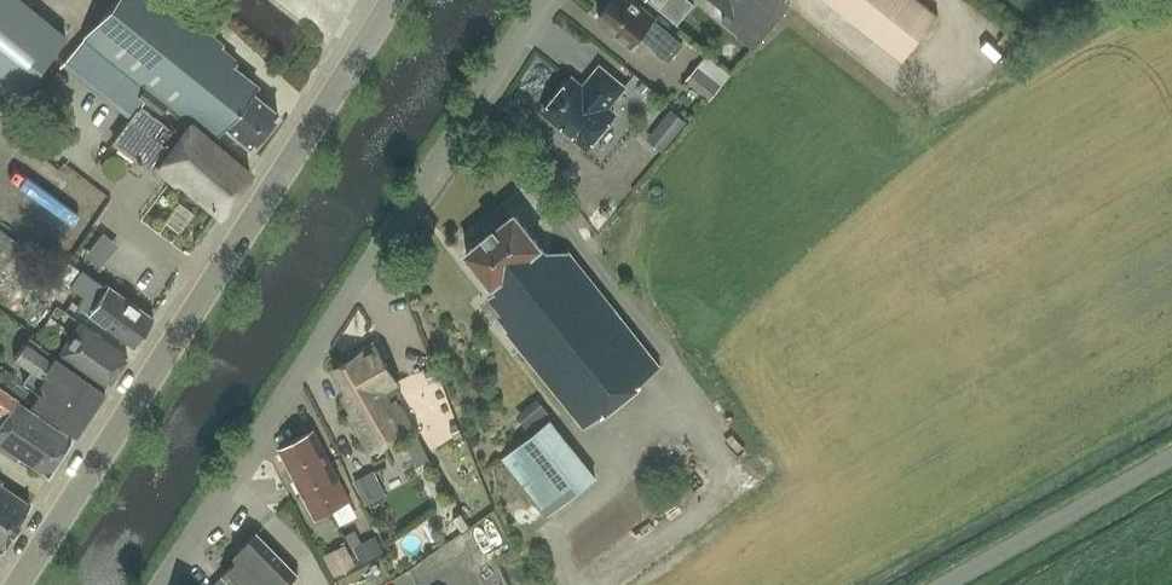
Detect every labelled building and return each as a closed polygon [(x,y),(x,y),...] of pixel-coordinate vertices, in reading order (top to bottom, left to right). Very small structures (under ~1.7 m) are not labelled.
[(14,98),(65,35),(22,0),(0,0),(0,86),(14,98)] [(232,67),(236,62),(220,49),(222,46),(165,0),(115,0),(84,38),(168,106),(212,143),(224,128),(250,149),(278,115),(251,93),(256,87),(232,67)] [(601,13),(600,14),(600,15),(600,16),(601,17),(601,18),(617,31),(617,36),(631,47),(642,35),(670,58),(683,42),(656,19),(657,18),(635,0),(612,0),(601,13)] [(694,0),(653,0),(661,7),(680,22),(696,2),(694,0)] [(730,12),(722,21),(738,34),(746,25),(739,19),(754,0),(716,0),(730,12)] [(921,0),(827,0),(904,61),(940,15),(921,0)] [(746,25),(738,34),(753,47),(774,21),(760,9),(746,25)] [(607,109),(625,88),(600,67),(588,82),(593,87),(588,93),(571,79),(544,111),(551,116),(551,119),(564,130),(567,130),(588,147),(615,115),(607,109)] [(697,67),(687,79),(712,99),(721,87),(697,67)] [(126,73),(106,98),(130,118),(112,143),(155,174),(158,171),(166,176),(219,216),(249,174),(212,143),(126,73)] [(649,138),(666,150),(689,117),(672,105),(649,138)] [(516,213),(467,252),(497,289),(490,294),(503,312),(500,315),(511,329),(508,331),(584,426),(660,366),(568,249),(549,248),(546,250),(516,213)] [(105,228),(83,250),(97,264),(119,243),(105,228)] [(0,229),(0,273),(21,245),(0,229)] [(77,307),(88,314),(133,346),(152,318),(104,285),(102,287),(81,269),(69,261),(61,271),(52,265),(47,271),(84,296),(77,307)] [(61,324),(58,322),(50,317),(37,336),(48,343),(61,324)] [(106,386),(127,356),(80,323),(59,353),(106,386)] [(73,436),(103,391),(60,361),(57,367),(24,344),(14,358),(31,370),(20,385),(36,396),(30,404),(73,436)] [(375,344),(334,368),(347,392),(342,395),(352,411),(348,413),(371,453),(415,427),(398,399),(402,396),(396,386),(399,384),(375,344)] [(14,461),(17,457),(46,476),(71,438),(18,401),(19,399),(0,387),(0,450),(14,461)] [(547,416),(500,453),(548,513),(594,476),(547,416)] [(297,439),(333,509),(350,500),(315,430),(297,439)] [(418,437),(407,442),(410,449),(421,443),(418,437)] [(316,518),(333,509),(297,439),(280,448),(316,518)] [(387,495),(374,471),(354,481),(367,505),(387,495)] [(14,527),(29,504),(0,485),(0,517),(14,527)] [(14,527),(0,517),(0,549),(14,527)] [(363,542),(356,531),(346,536),(352,548),(363,542)] [(298,575),(256,534),(234,556),(238,559),(222,576),(223,576),(232,584),(288,584),(298,575)] [(223,576),(215,584),(232,584),(223,576)]
